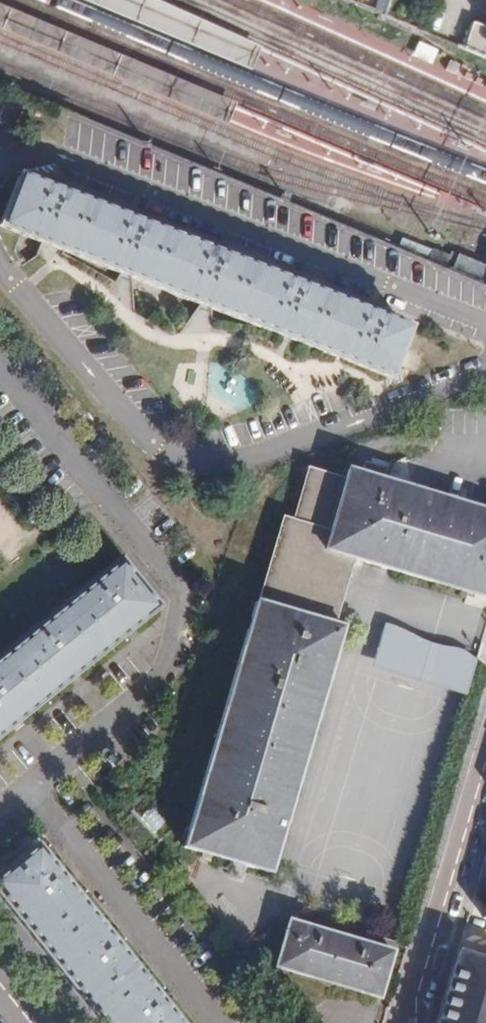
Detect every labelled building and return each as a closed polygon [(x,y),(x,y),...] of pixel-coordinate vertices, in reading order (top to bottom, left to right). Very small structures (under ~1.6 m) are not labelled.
[(252,72),(256,61),(262,48),(155,0),(84,0),(252,72)] [(376,11),(382,14),(387,0),(379,0),(376,11)] [(238,102),(31,15),(0,2),(0,31),(227,127),(231,116),(238,102)] [(475,26),(468,51),(485,59),(485,32),(475,26)] [(17,177),(0,220),(0,221),(50,240),(127,270),(207,301),(287,332),(390,372),(400,348),(408,328),(17,177)] [(426,239),(419,256),(449,268),(456,252),(426,239)] [(463,254),(455,271),(485,284),(485,264),(463,254)] [(356,471),(353,481),(317,470),(301,522),(289,519),(264,601),(262,600),(188,847),(273,872),(347,624),(339,622),(358,560),(485,598),(485,510),(356,471)] [(156,607),(117,559),(0,653),(0,732),(156,607)] [(379,626),(368,669),(465,693),(476,650),(379,626)] [(0,874),(0,897),(6,905),(64,977),(86,1003),(102,1022),(180,1022),(37,846),(0,874)] [(393,952),(290,921),(276,967),(380,998),(393,952)] [(459,951),(438,1022),(485,1022),(485,959),(459,951)]
